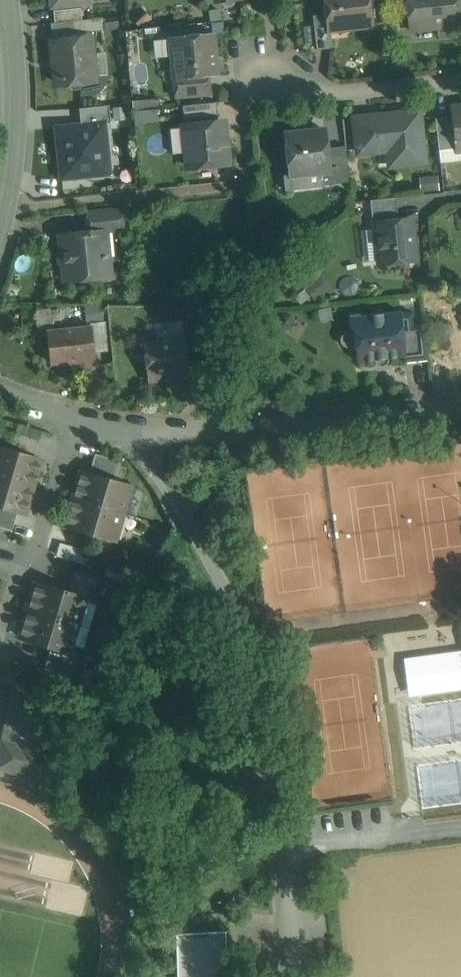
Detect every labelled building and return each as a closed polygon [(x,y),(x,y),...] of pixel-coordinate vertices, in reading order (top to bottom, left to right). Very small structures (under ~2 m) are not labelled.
[(327,14),(329,29),(330,29),(331,29),(330,24),(344,22),(345,27),(371,24),(369,0),(325,0),(327,14)] [(407,0),(404,4),(404,8),(408,11),(410,31),(460,26),(458,0),(407,0)] [(81,8),(53,11),(55,22),(73,21),(82,20),(81,8)] [(329,29),(327,14),(313,15),(317,49),(332,47),(330,29),(329,29)] [(82,20),(73,21),(74,33),(105,30),(104,17),(82,20)] [(214,34),(170,38),(174,78),(209,75),(218,74),(217,70),(219,70),(218,59),(216,59),(214,34)] [(86,37),(57,40),(55,40),(53,42),(53,44),(52,45),(56,80),(56,82),(57,83),(59,84),(61,85),(69,84),(70,87),(72,89),(75,90),(78,89),(80,88),(82,86),(83,83),(90,82),(92,81),(94,80),(95,78),(95,76),(91,42),(90,39),(88,37),(86,37)] [(209,75),(174,78),(175,92),(210,89),(209,75)] [(132,97),(133,119),(159,117),(158,95),(132,97)] [(216,102),(183,106),(185,120),(218,117),(216,102)] [(109,105),(79,109),(81,124),(105,122),(105,123),(111,123),(109,105)] [(453,108),(453,116),(456,148),(457,148),(460,147),(460,107),(453,108)] [(417,112),(369,117),(372,140),(357,142),(358,152),(389,150),(391,165),(424,162),(421,131),(418,112),(417,112)] [(453,116),(435,118),(439,152),(457,150),(457,148),(456,148),(453,116)] [(369,117),(355,119),(357,142),(372,140),(369,117)] [(81,124),(56,127),(61,179),(110,174),(105,123),(105,122),(81,124)] [(223,122),(185,126),(189,167),(227,163),(223,122)] [(325,130),(286,134),(290,173),(283,174),(285,189),(324,184),(322,171),(329,171),(327,148),(325,130)] [(346,146),(327,148),(329,171),(322,171),(324,184),(350,182),(346,146)] [(396,197),(370,200),(372,224),(376,223),(376,222),(398,220),(396,197)] [(122,209),(87,212),(89,232),(105,230),(105,231),(124,230),(122,209)] [(398,220),(376,222),(376,223),(380,264),(399,262),(400,264),(404,267),(410,266),(413,263),(413,260),(414,260),(410,219),(398,220)] [(89,232),(62,235),(63,250),(59,253),(60,262),(64,265),(66,281),(110,276),(105,231),(105,230),(89,232)] [(372,314),(360,316),(360,313),(349,314),(350,328),(353,328),(354,332),(345,333),(343,334),(341,336),(340,338),(340,341),(341,343),(343,345),(345,347),(355,346),(357,361),(374,360),(375,362),(378,365),(381,366),(384,365),(386,363),(388,361),(388,358),(404,356),(405,356),(402,326),(413,324),(412,312),(401,313),(401,311),(380,314),(379,312),(373,313),(372,314)] [(413,324),(402,326),(405,356),(404,356),(405,362),(429,359),(425,323),(413,324)] [(91,326),(48,331),(51,363),(66,361),(66,368),(95,365),(91,326)] [(206,334),(190,335),(193,361),(209,360),(206,334)] [(185,336),(145,340),(149,380),(189,376),(185,336)] [(38,440),(15,433),(10,450),(33,457),(38,440)] [(0,447),(0,476),(33,486),(41,459),(10,450),(0,447)] [(120,460),(95,453),(89,473),(114,481),(120,460)] [(89,473),(81,471),(73,498),(123,513),(131,486),(114,481),(89,473)] [(0,476),(0,505),(17,511),(25,513),(33,486),(0,476)] [(123,513),(73,498),(65,525),(115,540),(123,513)] [(0,505),(0,526),(12,530),(17,511),(0,505)] [(75,559),(80,549),(70,544),(69,546),(60,542),(57,550),(75,559)] [(97,576),(73,569),(66,592),(85,598),(90,600),(97,576)] [(66,592),(36,583),(28,610),(77,624),(85,598),(66,592)] [(77,624),(28,610),(20,636),(50,646),(69,651),(70,650),(77,624)] [(69,651),(50,646),(44,668),(68,675),(74,652),(70,650),(69,651)] [(416,657),(421,694),(460,688),(460,651),(416,657)] [(0,695),(0,724),(5,725),(7,725),(13,698),(0,695)] [(54,706),(13,698),(7,725),(19,728),(10,770),(11,771),(13,764),(72,777),(71,784),(79,786),(85,758),(44,749),(54,706)] [(5,725),(0,748),(0,768),(10,770),(19,728),(7,725),(5,725)] [(175,933),(177,976),(227,976),(225,931),(175,933)]
